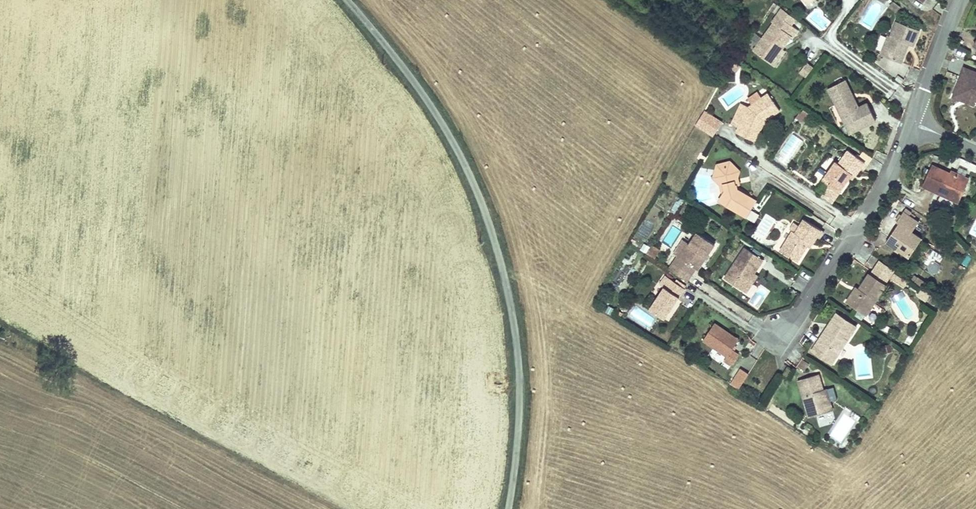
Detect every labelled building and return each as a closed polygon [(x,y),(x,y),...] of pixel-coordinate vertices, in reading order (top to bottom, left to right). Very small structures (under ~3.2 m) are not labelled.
[(896,11),(900,6),(894,2),(891,7),(896,11)] [(782,49),(791,37),(793,38),(798,30),(778,15),(772,22),(773,23),(753,51),(764,58),(768,53),(775,58),(782,49)] [(913,45),(919,30),(897,21),(891,36),(889,35),(881,54),(902,62),(909,44),(913,45)] [(774,66),(785,51),(782,49),(775,58),(768,53),(764,58),(774,66)] [(807,76),(813,65),(805,61),(800,72),(807,76)] [(737,71),(741,66),(735,62),(731,67),(737,71)] [(975,80),(975,79),(975,72),(963,67),(952,96),(971,103),(972,99),(975,100),(975,81),(975,80)] [(856,97),(847,79),(844,81),(853,99),(856,97)] [(876,120),(867,103),(860,106),(856,97),(853,99),(844,81),(827,89),(835,105),(843,104),(850,119),(846,125),(850,134),(876,120)] [(762,98),(757,93),(748,99),(752,105),(762,98)] [(765,121),(780,110),(768,94),(762,98),(752,105),(749,107),(742,104),(732,125),(740,128),(755,135),(762,121),(764,119),(765,121)] [(850,119),(843,104),(835,105),(846,125),(850,119)] [(803,121),(808,113),(802,108),(796,116),(803,121)] [(713,136),(722,122),(704,111),(696,124),(713,136)] [(755,135),(740,128),(737,132),(756,141),(765,121),(764,119),(762,121),(755,135)] [(847,176),(849,172),(854,176),(859,169),(864,161),(847,150),(838,164),(835,162),(825,177),(832,182),(829,187),(838,193),(849,177),(847,176)] [(725,191),(723,183),(716,177),(719,167),(729,165),(736,171),(734,180),(735,185),(736,184),(736,185),(739,184),(738,177),(739,170),(729,161),(717,165),(713,178),(721,185),(723,194),(725,191)] [(757,201),(737,189),(736,185),(736,184),(735,185),(734,180),(736,171),(729,165),(719,167),(716,177),(723,183),(725,191),(723,194),(719,200),(747,217),(757,201)] [(958,201),(968,178),(956,173),(955,175),(953,179),(948,177),(931,169),(923,186),(941,193),(958,201)] [(829,187),(832,182),(825,177),(822,182),(829,187)] [(832,203),(838,193),(829,187),(822,197),(832,203)] [(953,212),(958,201),(941,193),(936,205),(953,212)] [(922,238),(912,232),(919,222),(914,219),(909,216),(903,212),(897,222),(899,224),(886,243),(909,258),(920,242),(922,238)] [(812,244),(817,237),(821,230),(804,219),(800,226),(794,223),(790,230),(793,231),(783,247),(791,252),(789,257),(797,262),(807,246),(808,246),(805,244),(808,241),(812,244)] [(698,270),(715,244),(698,232),(690,244),(680,258),(678,257),(669,269),(687,281),(695,268),(698,270)] [(680,258),(690,244),(683,239),(673,253),(678,257),(680,258)] [(735,248),(739,242),(738,242),(733,239),(730,245),(735,248)] [(656,259),(659,252),(651,247),(647,254),(656,259)] [(791,252),(783,247),(780,251),(789,257),(791,252)] [(755,273),(764,260),(745,248),(725,278),(743,290),(755,273)] [(889,279),(895,267),(877,259),(871,270),(889,279)] [(746,293),(758,275),(755,273),(743,290),(746,293)] [(901,278),(894,273),(891,277),(898,282),(901,278)] [(871,308),(886,285),(869,274),(860,289),(858,291),(853,292),(847,302),(860,310),(871,308)] [(914,274),(908,287),(919,292),(925,279),(914,274)] [(675,304),(685,289),(684,288),(675,282),(665,275),(659,284),(664,287),(650,309),(665,319),(671,309),(670,309),(674,304),(675,304)] [(904,286),(907,282),(901,278),(898,282),(904,286)] [(686,286),(676,280),(675,282),(684,288),(686,286)] [(922,286),(918,293),(927,298),(931,292),(922,286)] [(836,358),(857,326),(837,313),(829,325),(832,326),(825,337),(822,335),(816,345),(836,358)] [(732,350),(739,340),(715,323),(703,340),(727,356),(724,361),(731,365),(739,354),(732,350)] [(825,337),(832,326),(829,325),(822,335),(825,337)] [(836,358),(816,345),(812,351),(832,364),(836,358)] [(804,370),(809,363),(802,359),(797,366),(804,370)] [(788,377),(792,370),(789,367),(786,372),(785,372),(783,374),(788,377)] [(742,383),(749,373),(741,369),(735,379),(742,383)] [(827,403),(823,390),(819,375),(798,381),(807,410),(814,408),(816,416),(833,411),(830,402),(827,403)] [(739,388),(742,383),(735,379),(732,384),(739,388)] [(816,416),(814,408),(807,410),(809,418),(816,416)] [(842,412),(829,435),(842,442),(855,419),(842,412)]
